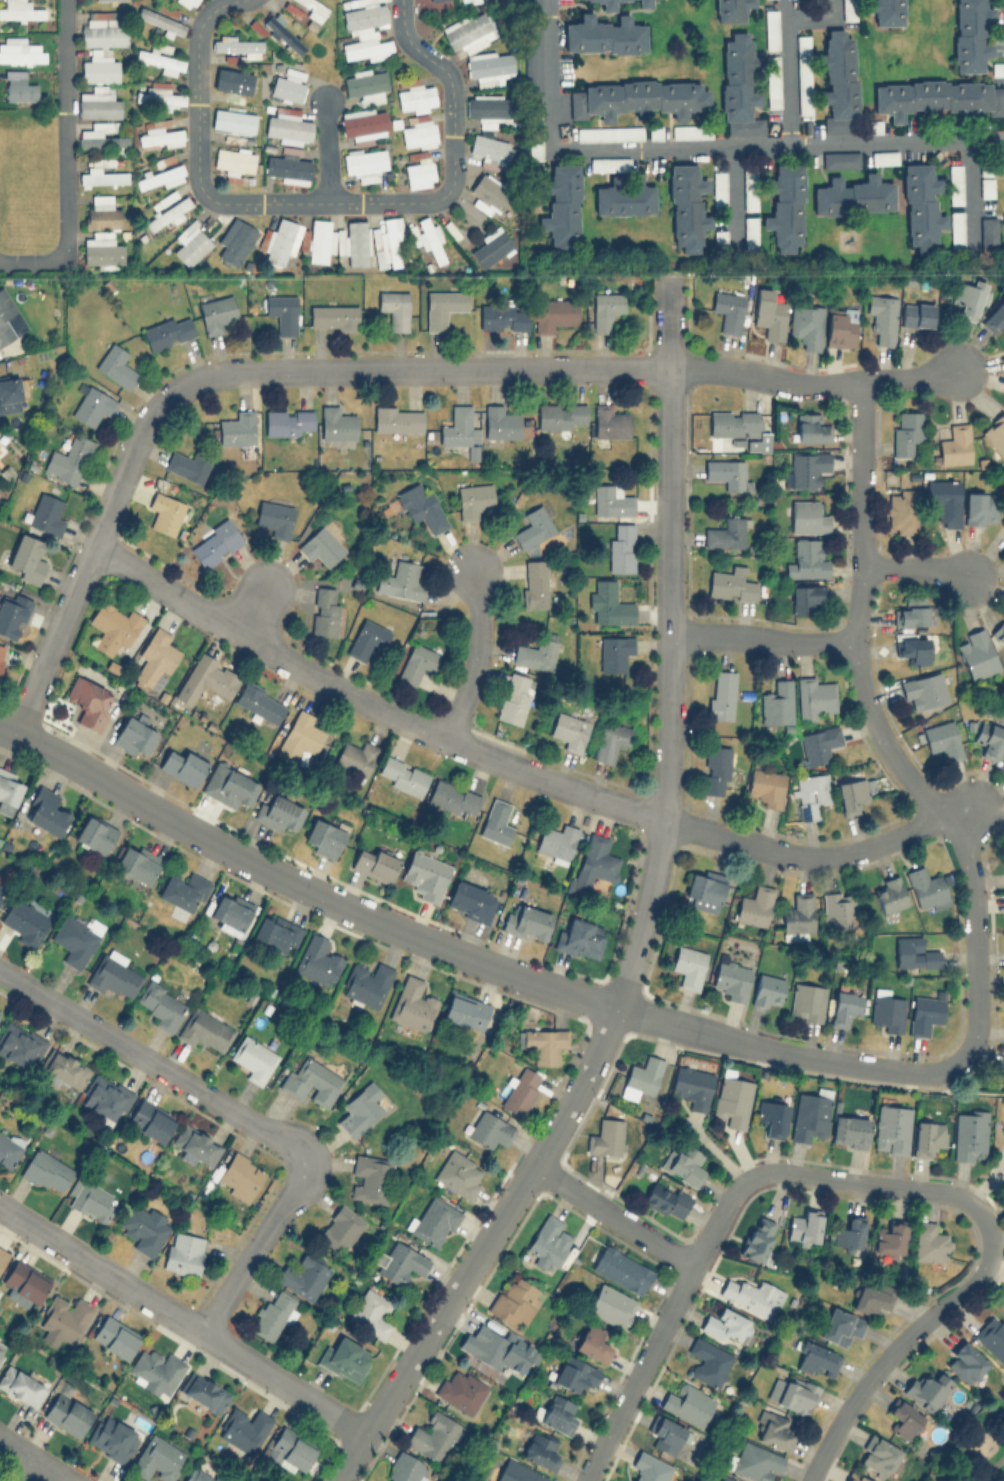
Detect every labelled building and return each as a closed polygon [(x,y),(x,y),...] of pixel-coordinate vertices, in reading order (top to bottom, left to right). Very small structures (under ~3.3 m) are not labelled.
[(4,7),(0,7),(0,18),(43,18),(43,8),(27,8),(27,0),(4,0),(4,7)] [(188,10),(196,0),(176,0),(188,10)] [(328,9),(314,0),(290,0),(320,20),(328,9)] [(602,10),(614,10),(614,0),(601,0),(602,10)] [(743,21),(743,6),(753,6),(753,0),(715,0),(715,21),(743,21)] [(854,19),(854,0),(843,0),(843,19),(854,19)] [(901,0),(863,0),(863,11),(874,11),(874,25),(901,25),(901,0)] [(982,56),(992,56),(992,42),(983,42),(983,20),(993,20),(993,6),(984,6),(984,0),(953,0),(954,72),(982,72),(982,56)] [(345,30),(388,22),(384,3),(342,10),(345,30)] [(136,16),(166,27),(165,30),(181,37),(186,24),(140,6),(136,16)] [(261,23),(298,55),(304,47),(281,26),(289,17),(276,6),(261,23)] [(440,29),(451,53),(482,38),(483,40),(497,33),(485,8),(440,29)] [(778,49),(764,50),(764,10),(777,10),(778,49)] [(564,52),(644,52),(645,23),(630,23),(630,13),(616,13),(616,22),(593,22),(593,11),(580,11),(580,22),(564,22),(564,52)] [(81,25),(81,45),(126,45),(126,26),(115,26),(115,20),(92,20),(93,25),(81,25)] [(856,133),(853,37),(844,37),(844,28),(824,29),(825,53),(815,53),(816,67),(826,67),(826,90),(818,90),(819,103),(828,103),(828,116),(823,116),(824,133),(856,133)] [(721,133),(763,134),(763,117),(749,117),(749,103),(759,103),(759,91),(754,91),(754,54),(749,54),(749,31),(729,31),(729,40),(721,40),(721,133)] [(798,114),(795,35),(808,35),(811,114),(798,114)] [(0,37),(0,61),(43,61),(43,45),(24,45),(24,37),(0,37)] [(260,57),(260,37),(211,37),(211,51),(243,51),(243,57),(260,57)] [(342,42),(342,55),(366,55),(366,56),(391,56),(391,42),(342,42)] [(161,65),(159,72),(180,77),(184,59),(137,48),(134,59),(161,65)] [(477,86),(504,83),(503,74),(515,73),(512,50),(465,57),(468,77),(476,76),(477,86)] [(778,55),(780,107),(766,108),(764,55),(778,55)] [(118,60),(81,60),(81,81),(118,81),(118,60)] [(1003,76),(991,76),(991,62),(1003,62),(1003,76)] [(275,74),(269,94),(297,102),(306,73),(286,67),(283,77),(275,74)] [(25,69),(5,69),(5,100),(36,100),(36,81),(25,81),(25,69)] [(380,91),(387,89),(383,69),(342,77),(346,96),(359,94),(361,103),(381,99),(380,91)] [(211,92),(253,96),(254,78),(213,74),(211,92)] [(183,105),(184,94),(169,92),(170,83),(147,80),(146,91),(137,90),(135,103),(172,108),(172,104),(183,105)] [(569,90),(569,119),(586,119),(586,113),(599,113),(599,122),(611,121),(611,111),(634,110),(635,119),(647,119),(647,110),(671,110),(671,120),(684,120),(684,110),(707,110),(707,89),(699,89),(699,80),(583,81),(583,90),(569,90)] [(873,81),(873,112),(889,112),(889,122),(901,122),(901,113),(1003,112),(1003,81),(873,81)] [(397,87),(398,111),(434,109),(433,85),(397,87)] [(120,117),(120,98),(111,98),(111,87),(92,87),(92,93),(78,93),(78,117),(120,117)] [(466,117),(479,117),(479,126),(496,126),(496,118),(504,118),(504,94),(466,94),(466,117)] [(339,113),(342,136),(352,135),(353,144),(373,141),(372,134),(387,132),(384,107),(339,113)] [(211,128),(254,132),(256,113),(213,109),(211,128)] [(265,138),(310,143),(312,117),(267,112),(265,138)] [(400,127),(403,148),(437,143),(434,119),(425,120),(424,115),(411,117),(412,125),(400,127)] [(880,133),(864,134),(863,121),(880,120),(880,133)] [(671,138),(709,138),(709,125),(671,125),(671,138)] [(661,138),(661,126),(649,126),(649,138),(661,138)] [(576,140),(642,140),(642,127),(576,127),(576,140)] [(139,145),(182,145),(182,129),(139,129),(139,145)] [(79,147),(126,146),(126,130),(78,131),(79,147)] [(468,153),(481,156),(479,164),(493,167),(494,161),(505,164),(510,141),(472,133),(468,153)] [(254,152),(215,147),(213,167),(224,168),(223,175),(238,176),(239,171),(252,172),(254,152)] [(356,182),(378,180),(377,169),(387,168),(385,148),(342,152),(344,173),(355,172),(356,182)] [(430,150),(411,153),(412,162),(404,163),(406,182),(433,179),(430,150)] [(897,150),(872,150),(872,163),(897,163),(897,150)] [(822,167),(859,167),(859,151),(822,151),(822,167)] [(265,155),(265,179),(309,180),(310,156),(265,155)] [(80,172),(80,184),(127,184),(127,170),(111,171),(111,158),(89,158),(89,172),(80,172)] [(628,169),(628,158),(590,158),(590,169),(628,169)] [(903,163),(906,251),(935,250),(934,227),(945,227),(944,214),(935,214),(934,191),(942,191),(942,177),(931,178),(931,162),(903,163)] [(134,177),(138,191),(184,176),(180,163),(134,177)] [(579,163),(551,163),(550,180),(540,179),(540,192),(549,192),(549,216),(538,216),(538,229),(549,229),(549,248),(578,249),(579,163)] [(670,253),(701,252),(701,227),(711,227),(711,214),(699,214),(699,191),(707,191),(707,178),(696,178),(696,163),(669,163),(670,253)] [(801,163),(774,163),(775,178),(765,178),(766,191),(773,191),(773,215),(762,215),(762,228),(774,228),(774,252),(794,252),(794,243),(802,243),(801,163)] [(961,164),(949,164),(949,203),(961,203),(961,164)] [(991,175),(992,166),(981,164),(979,172),(991,175)] [(725,171),(713,171),(713,207),(725,207),(725,171)] [(743,210),(756,210),(756,171),(743,171),(743,210)] [(894,211),(893,180),(877,181),(877,171),(864,171),(864,182),(841,183),(840,174),(827,175),(827,185),(812,186),(814,214),(894,211)] [(480,194),(475,201),(502,219),(513,203),(488,187),(491,183),(476,173),(467,185),(480,194)] [(594,215),(654,214),(653,184),(641,184),(641,174),(630,174),(630,184),(594,184),(594,215)] [(993,178),(980,178),(980,192),(993,192),(993,178)] [(120,227),(120,207),(111,207),(111,195),(91,195),(91,207),(84,207),(84,227),(120,227)] [(143,219),(150,232),(192,208),(186,196),(143,219)] [(950,247),(962,247),(962,211),(950,211),(950,247)] [(258,230),(232,215),(217,242),(223,245),(217,256),(236,267),(258,230)] [(447,259),(430,215),(415,221),(418,228),(411,231),(418,249),(427,246),(434,264),(447,259)] [(745,243),(757,243),(757,216),(745,216),(745,243)] [(980,216),(980,248),(996,248),(996,216),(980,216)] [(298,223),(278,217),(273,236),(270,235),(263,259),(285,266),(298,223)] [(382,217),(382,231),(375,231),(376,266),(399,266),(398,217),(382,217)] [(309,262),(326,262),(326,252),(333,252),(333,230),(329,230),(329,219),(309,219),(309,262)] [(171,252),(188,267),(212,240),(190,220),(174,237),(180,243),(171,252)] [(365,220),(345,220),(345,265),(365,265),(365,220)] [(467,248),(482,269),(514,246),(499,226),(467,248)] [(726,231),(715,230),(714,242),(724,243),(726,231)] [(123,266),(123,243),(113,243),(113,238),(82,238),(82,266),(123,266)] [(951,302),(960,305),(957,315),(977,321),(988,283),(972,279),(970,285),(957,281),(951,302)] [(7,316),(16,311),(2,287),(0,288),(0,345),(18,335),(7,316)] [(753,325),(764,326),(763,338),(782,339),(784,300),(774,299),(775,288),(756,287),(753,325)] [(466,291),(426,290),(426,331),(446,331),(446,311),(466,311),(466,291)] [(743,294),(714,290),(711,311),(721,313),(719,331),(737,334),(743,294)] [(408,291),(378,291),(378,310),(389,310),(389,331),(408,331),(408,291)] [(593,331),(612,331),(612,314),(623,314),(623,292),(593,292),(593,331)] [(874,315),(872,344),(893,345),(896,295),(868,293),(866,314),(874,315)] [(204,334),(227,329),(225,319),(236,316),(231,295),(198,301),(204,334)] [(295,334),(295,295),(265,295),(265,314),(276,314),(276,334),(295,334)] [(980,321),(994,333),(1001,325),(1003,328),(1003,295),(980,321)] [(575,299),(535,299),(535,332),(553,332),(553,321),(575,321),(575,299)] [(934,304),(903,300),(900,324),(931,328),(934,304)] [(356,304),(309,304),(309,329),(356,329),(356,304)] [(819,350),(822,306),(791,304),(789,336),(800,337),(799,349),(819,350)] [(527,329),(527,305),(479,305),(479,328),(527,329)] [(825,345),(853,347),(856,309),(828,306),(825,345)] [(142,325),(148,348),(193,337),(187,314),(142,325)] [(94,369),(128,388),(136,371),(121,363),(127,352),(109,342),(94,369)] [(25,396),(23,375),(0,377),(0,412),(20,410),(19,397),(25,396)] [(70,414),(91,427),(98,415),(106,419),(116,401),(87,384),(70,414)] [(627,437),(627,413),(614,413),(614,402),(594,402),(594,437),(627,437)] [(584,403),(537,403),(537,428),(584,428),(584,403)] [(470,404),(450,404),(450,424),(439,424),(439,445),(449,445),(449,448),(468,449),(467,457),(478,457),(478,426),(469,426),(470,404)] [(518,437),(518,413),(505,413),(505,404),(485,404),(485,437),(518,437)] [(320,440),(354,440),(354,415),(340,415),(340,405),(320,405),(320,440)] [(421,431),(421,406),(373,406),(373,431),(421,431)] [(254,444),(253,409),(233,410),(234,419),(218,420),(219,444),(254,444)] [(312,409),(265,409),(265,434),(312,434),(312,409)] [(729,445),(744,445),(744,435),(759,436),(760,410),(709,410),(708,434),(729,434),(729,445)] [(893,455),(912,455),(912,445),(921,445),(921,410),(892,411),(893,455)] [(1002,456),(1003,454),(1003,411),(1003,410),(980,430),(1002,456)] [(829,441),(829,422),(818,422),(818,413),(796,413),(796,441),(829,441)] [(970,462),(968,422),(949,423),(950,437),(938,438),(939,463),(970,462)] [(93,441),(72,432),(64,453),(51,448),(42,472),(76,485),(93,441)] [(193,450),(190,458),(171,450),(164,468),(200,483),(211,457),(193,450)] [(828,473),(828,452),(790,452),(790,487),(817,487),(817,473),(828,473)] [(724,490),(749,490),(749,479),(744,479),(744,460),(704,460),(704,479),(724,479),(724,490)] [(959,524),(959,479),(926,479),(926,504),(938,504),(938,524),(959,524)] [(429,487),(422,490),(419,481),(395,492),(409,522),(422,517),(429,534),(447,526),(429,487)] [(459,519),(481,518),(481,509),(493,508),(491,483),(457,485),(459,519)] [(594,484),(594,515),(633,515),(633,495),(621,495),(621,484),(594,484)] [(917,488),(888,488),(888,533),(917,533),(917,488)] [(155,513),(149,526),(172,535),(185,503),(155,490),(147,509),(155,513)] [(67,502),(38,491),(27,524),(56,534),(67,502)] [(995,492),(965,492),(965,522),(995,522),(995,492)] [(828,531),(828,512),(817,512),(817,499),(790,499),(790,531),(828,531)] [(254,530),(288,535),(292,505),(258,501),(254,530)] [(523,513),(529,524),(512,533),(520,549),(559,528),(545,501),(523,513)] [(704,546),(743,546),(743,516),(724,516),(724,527),(704,527),(704,546)] [(189,548),(201,569),(243,543),(227,517),(207,529),(211,535),(189,548)] [(327,567),(346,549),(320,523),(296,547),(313,563),(319,558),(327,567)] [(609,571),(632,571),(632,523),(609,523),(609,571)] [(43,541),(18,532),(4,571),(37,583),(45,561),(37,558),(43,541)] [(825,576),(825,538),(794,538),(794,576),(825,576)] [(378,571),(375,591),(422,599),(425,580),(417,579),(420,563),(394,559),(392,574),(378,571)] [(524,607),(546,607),(546,559),(524,559),(524,607)] [(745,565),(710,564),(708,596),(754,598),(755,580),(745,579),(745,565)] [(632,603),(613,603),(613,579),(595,579),(595,591),(588,591),(588,610),(594,610),(594,623),(632,623),(632,603)] [(823,584),(790,584),(790,612),(823,612),(823,584)] [(337,587),(314,586),(311,634),(335,635),(337,587)] [(15,640),(30,599),(11,592),(8,600),(0,597),(0,635),(15,640)] [(893,607),(893,624),(932,624),(932,612),(925,612),(925,596),(904,596),(904,607),(893,607)] [(124,648),(144,619),(129,608),(124,615),(101,600),(87,621),(102,631),(92,645),(109,656),(118,644),(124,648)] [(347,654),(365,660),(370,645),(383,649),(389,628),(359,618),(347,654)] [(994,626),(1003,652),(1003,622),(994,626)] [(139,655),(145,658),(133,681),(158,694),(180,651),(166,643),(171,634),(154,625),(139,655)] [(999,670),(984,626),(964,634),(967,641),(957,645),(970,680),(999,670)] [(536,647),(516,644),(512,663),(550,670),(557,634),(539,631),(536,647)] [(600,671),(624,671),(624,658),(632,658),(632,636),(600,636),(600,671)] [(894,637),(895,655),(908,655),(908,664),(928,663),(927,636),(894,637)] [(440,654),(412,642),(397,677),(415,684),(422,667),(433,671),(440,654)] [(191,706),(202,685),(228,699),(240,676),(222,667),(223,665),(198,651),(174,697),(191,706)] [(733,671),(711,670),(709,718),(732,719),(733,671)] [(520,724),(533,678),(509,671),(497,718),(520,724)] [(947,701),(940,671),(900,681),(907,711),(947,701)] [(107,712),(101,710),(110,690),(74,675),(64,698),(82,706),(76,722),(99,732),(107,712)] [(798,715),(835,714),(835,681),(815,682),(815,676),(797,676),(798,715)] [(792,679),(774,679),(774,692),(764,692),(764,723),(792,723),(792,679)] [(233,701),(275,724),(287,703),(244,680),(233,701)] [(315,754),(325,732),(310,725),(314,716),(297,708),(275,754),(294,763),(301,748),(315,754)] [(589,722),(558,711),(549,734),(560,738),(558,745),(578,752),(589,722)] [(156,729),(123,716),(112,743),(144,757),(156,729)] [(962,756),(951,719),(920,728),(928,753),(941,749),(945,762),(962,756)] [(612,763),(616,745),(627,747),(631,727),(602,720),(593,759),(612,763)] [(979,753),(998,758),(1003,736),(1003,727),(979,720),(974,740),(982,743),(979,753)] [(841,744),(838,726),(800,732),(805,764),(831,760),(829,746),(841,744)] [(378,747),(361,739),(358,748),(342,741),(333,764),(365,777),(378,747)] [(729,746),(705,745),(704,793),(728,794),(729,746)] [(207,761),(184,750),(181,756),(167,749),(157,768),(194,787),(207,761)] [(419,797),(430,774),(386,755),(376,777),(419,797)] [(200,792),(234,808),(237,800),(247,805),(259,781),(215,760),(200,792)] [(16,778),(17,774),(0,768),(0,802),(12,806),(23,780),(16,778)] [(779,808),(785,773),(751,768),(747,793),(758,795),(757,805),(779,808)] [(829,803),(828,773),(797,775),(799,819),(818,818),(817,803),(829,803)] [(480,796),(436,778),(427,800),(471,818),(480,796)] [(860,811),(858,799),(867,798),(865,778),(837,781),(840,813),(860,811)] [(58,794),(39,785),(22,819),(58,836),(69,813),(53,805),(58,794)] [(304,809),(267,788),(252,815),(289,836),(304,809)] [(504,823),(511,804),(491,797),(479,834),(506,844),(512,826),(504,823)] [(117,829),(87,813),(73,839),(102,855),(117,829)] [(345,831),(313,817),(301,844),(333,858),(345,831)] [(543,826),(534,853),(566,863),(578,828),(559,822),(556,831),(543,826)] [(614,881),(620,857),(605,853),(609,836),(587,831),(572,889),(587,892),(591,876),(614,881)] [(113,868),(148,884),(161,857),(126,841),(113,868)] [(350,868),(388,883),(399,858),(361,842),(350,868)] [(451,862),(411,849),(401,879),(413,883),(410,894),(438,903),(451,862)] [(938,872),(927,876),(922,865),(904,871),(917,908),(926,905),(928,910),(949,903),(938,872)] [(717,911),(724,875),(691,868),(685,895),(692,896),(690,906),(717,911)] [(156,897),(196,913),(209,880),(188,872),(184,881),(166,873),(156,897)] [(871,886),(884,913),(908,902),(895,874),(871,886)] [(444,907),(487,922),(497,894),(454,879),(444,907)] [(773,887),(754,883),(751,896),(740,894),(735,920),(765,926),(773,887)] [(239,937),(254,904),(221,889),(206,921),(239,937)] [(823,892),(825,929),(857,927),(855,890),(823,892)] [(812,891),(792,892),(792,905),(782,905),(782,937),(812,937),(812,891)] [(50,917),(13,897),(0,920),(0,923),(18,932),(15,938),(34,948),(50,917)] [(506,910),(501,929),(543,941),(551,913),(519,904),(516,912),(506,910)] [(304,928),(263,910),(251,938),(283,952),(286,945),(294,948),(304,928)] [(87,915),(83,923),(63,913),(49,939),(67,949),(61,961),(81,971),(105,925),(87,915)] [(596,962),(606,927),(570,916),(567,926),(560,924),(552,948),(596,962)] [(292,971),(331,988),(344,958),(325,950),(330,940),(310,931),(292,971)] [(939,966),(939,949),(921,949),(921,937),(895,937),(895,966),(939,966)] [(706,952),(677,945),(671,970),(681,972),(678,986),(697,990),(706,952)] [(84,982),(102,993),(107,985),(129,998),(143,976),(123,964),(127,958),(106,946),(84,982)] [(743,1001),(749,965),(717,959),(713,984),(723,986),(721,997),(743,1001)] [(338,993),(377,1010),(394,968),(376,960),(372,970),(352,962),(338,993)] [(776,1009),(784,978),(758,971),(751,1003),(776,1009)] [(404,973),(387,1017),(425,1032),(437,998),(420,991),(424,980),(404,973)] [(135,1003),(157,1013),(152,1024),(172,1033),(187,999),(145,980),(135,1003)] [(820,1021),(825,986),(794,982),(789,1016),(820,1021)] [(831,1021),(848,1022),(849,1013),(859,1014),(861,993),(833,990),(831,1021)] [(490,1003),(449,991),(441,1019),(482,1030),(490,1003)] [(929,1023),(940,1024),(943,996),(912,994),(909,1034),(928,1035),(929,1023)] [(900,1032),(903,998),(875,995),(872,1022),(880,1023),(880,1030),(900,1032)] [(234,1028),(193,1005),(175,1036),(193,1046),(197,1038),(221,1051),(234,1028)] [(30,1072),(47,1040),(8,1019),(0,1035),(0,1057),(30,1072)] [(557,1047),(567,1047),(567,1029),(518,1029),(518,1050),(534,1050),(534,1064),(557,1064),(557,1047)] [(260,1086),(278,1054),(243,1034),(229,1058),(248,1069),(244,1076),(260,1086)] [(90,1068),(54,1048),(41,1070),(77,1090),(90,1068)] [(663,1059),(644,1054),(641,1065),(630,1062),(620,1095),(637,1100),(640,1090),(653,1094),(663,1059)] [(277,1087),(300,1100),(309,1085),(314,1089),(309,1098),(327,1108),(344,1077),(306,1056),(296,1073),(288,1068),(277,1087)] [(712,1072),(676,1065),(670,1093),(685,1096),(683,1107),(704,1111),(712,1072)] [(502,1106),(521,1116),(541,1075),(522,1066),(502,1106)] [(133,1092),(97,1071),(78,1105),(114,1125),(133,1092)] [(744,1130),(752,1081),(720,1075),(713,1115),(724,1116),(723,1126),(744,1130)] [(376,1101),(383,1094),(370,1079),(341,1105),(347,1112),(336,1122),(352,1139),(384,1110),(376,1101)] [(830,1088),(815,1087),(814,1095),(796,1092),(790,1140),(810,1142),(811,1134),(825,1136),(830,1088)] [(163,1142),(176,1116),(139,1098),(126,1124),(163,1142)] [(787,1104),(758,1100),(755,1121),(765,1123),(763,1135),(782,1138),(787,1104)] [(877,1104),(874,1142),(886,1143),(885,1151),(908,1153),(912,1107),(877,1104)] [(494,1140),(503,1145),(513,1126),(481,1108),(466,1136),(489,1149),(494,1140)] [(952,1158),(983,1161),(987,1110),(956,1108),(952,1158)] [(869,1118),(834,1114),(831,1144),(865,1147),(869,1118)] [(622,1119),(600,1117),(598,1134),(587,1133),(586,1151),(619,1155),(622,1119)] [(945,1122),(915,1121),(913,1155),(932,1156),(932,1146),(943,1147),(945,1122)] [(208,1168),(222,1146),(183,1122),(170,1144),(208,1168)] [(24,1140),(0,1129),(0,1163),(11,1168),(24,1140)] [(659,1165),(693,1188),(705,1170),(696,1164),(703,1154),(680,1140),(676,1148),(672,1145),(659,1165)] [(74,1167),(33,1147),(19,1176),(60,1195),(74,1167)] [(432,1179),(469,1199),(486,1167),(449,1148),(432,1179)] [(266,1171),(234,1150),(216,1177),(226,1183),(223,1188),(246,1202),(266,1171)] [(348,1197),(385,1204),(392,1159),(354,1153),(351,1173),(360,1174),(359,1185),(350,1183),(348,1197)] [(104,1223),(117,1195),(76,1176),(64,1204),(104,1223)] [(642,1203),(679,1220),(690,1195),(653,1178),(642,1203)] [(439,1249),(461,1211),(429,1193),(407,1231),(439,1249)] [(131,1246),(152,1258),(172,1222),(132,1199),(117,1226),(136,1237),(131,1246)] [(345,1252),(365,1219),(338,1203),(318,1236),(345,1252)] [(819,1210),(801,1210),(801,1216),(788,1216),(788,1244),(819,1244),(819,1210)] [(561,1232),(565,1223),(545,1212),(525,1250),(556,1266),(572,1237),(561,1232)] [(761,1261),(776,1222),(755,1214),(740,1253),(761,1261)] [(845,1226),(834,1225),(832,1245),(860,1248),(864,1216),(847,1214),(845,1226)] [(914,1258),(946,1261),(948,1233),(936,1232),(937,1222),(917,1221),(914,1258)] [(904,1254),(904,1223),(876,1223),(876,1253),(904,1254)] [(163,1268),(197,1275),(205,1237),(170,1230),(163,1268)] [(430,1259),(394,1238),(379,1262),(381,1263),(376,1272),(400,1287),(410,1270),(419,1276),(430,1259)] [(653,1271),(604,1242),(589,1268),(638,1297),(653,1271)] [(0,1247),(0,1268),(9,1252),(0,1247)] [(311,1302),(331,1267),(304,1251),(294,1268),(285,1263),(274,1280),(311,1302)] [(50,1279),(16,1258),(1,1282),(35,1303),(50,1279)] [(486,1311),(519,1330),(543,1291),(510,1271),(486,1311)] [(759,1279),(755,1288),(726,1275),(717,1295),(767,1316),(779,1288),(759,1279)] [(894,1290),(861,1279),(851,1307),(875,1315),(878,1307),(886,1310),(894,1290)] [(586,1311),(624,1328),(636,1299),(599,1283),(586,1311)] [(383,1339),(392,1323),(383,1318),(393,1299),(365,1285),(347,1320),(383,1339)] [(247,1327),(270,1341),(282,1320),(286,1323),(299,1301),(278,1288),(270,1301),(264,1298),(247,1327)] [(38,1324),(76,1342),(94,1306),(76,1298),(72,1305),(52,1295),(38,1324)] [(717,1315),(707,1311),(699,1329),(727,1340),(729,1335),(741,1339),(749,1318),(721,1307),(717,1315)] [(863,1316),(828,1308),(821,1338),(842,1342),(843,1335),(858,1338),(863,1316)] [(994,1311),(971,1334),(1002,1364),(1003,1362),(1003,1321),(994,1311)] [(125,1360),(140,1334),(104,1314),(90,1339),(125,1360)] [(573,1348),(603,1363),(612,1347),(601,1341),(607,1331),(587,1321),(573,1348)] [(468,1341),(476,1344),(470,1356),(504,1374),(519,1344),(477,1323),(468,1341)] [(733,1355),(695,1334),(686,1351),(696,1357),(687,1374),(715,1388),(733,1355)] [(368,1360),(364,1359),(368,1348),(340,1336),(335,1345),(326,1341),(316,1365),(358,1383),(368,1360)] [(817,1375),(820,1367),(832,1372),(839,1354),(804,1339),(793,1365),(817,1375)] [(942,1362),(967,1384),(987,1362),(962,1339),(942,1362)] [(124,1375),(165,1399),(186,1363),(167,1351),(162,1359),(141,1347),(124,1375)] [(590,1388),(599,1370),(565,1353),(552,1381),(576,1393),(581,1383),(590,1388)] [(34,1408),(46,1386),(6,1364),(0,1375),(0,1389),(34,1408)] [(432,1394),(470,1415),(487,1384),(458,1367),(452,1376),(444,1372),(432,1394)] [(217,1414),(230,1393),(192,1371),(180,1392),(217,1414)] [(806,1416),(818,1389),(777,1371),(765,1398),(806,1416)] [(931,1411),(950,1381),(937,1372),(931,1381),(916,1371),(902,1392),(931,1411)] [(702,1427),(715,1396),(681,1381),(676,1392),(667,1388),(658,1407),(702,1427)] [(77,1437),(93,1410),(57,1389),(42,1416),(77,1437)] [(569,1434),(576,1417),(569,1414),(574,1402),(548,1392),(537,1421),(569,1434)] [(924,1417),(897,1397),(886,1412),(896,1419),(889,1428),(907,1440),(924,1417)] [(272,1417),(255,1409),(251,1417),(231,1407),(216,1437),(252,1456),(272,1417)] [(784,1429),(788,1418),(761,1408),(755,1425),(762,1428),(758,1440),(788,1450),(794,1432),(784,1429)] [(440,1464),(460,1423),(433,1410),(423,1429),(413,1424),(402,1444),(440,1464)] [(85,1444),(126,1463),(140,1432),(99,1413),(85,1444)] [(690,1431),(658,1413),(647,1431),(657,1437),(651,1448),(673,1460),(690,1431)] [(302,1475),(317,1444),(279,1426),(264,1456),(302,1475)] [(551,1450),(555,1441),(532,1430),(520,1456),(552,1471),(560,1454),(551,1450)] [(167,1480),(172,1480),(188,1452),(149,1432),(129,1470),(147,1480),(151,1472),(167,1480)] [(901,1450),(871,1433),(854,1461),(884,1479),(901,1450)] [(737,1436),(724,1468),(755,1480),(772,1480),(783,1455),(737,1436)] [(639,1449),(630,1467),(638,1471),(633,1480),(664,1480),(672,1465),(639,1449)] [(400,1450),(383,1480),(418,1480),(427,1466),(400,1450)] [(505,1456),(494,1480),(547,1480),(549,1476),(505,1456)] [(192,1464),(183,1480),(224,1480),(192,1464)] [(849,1470),(844,1480),(872,1480),(849,1470)]
